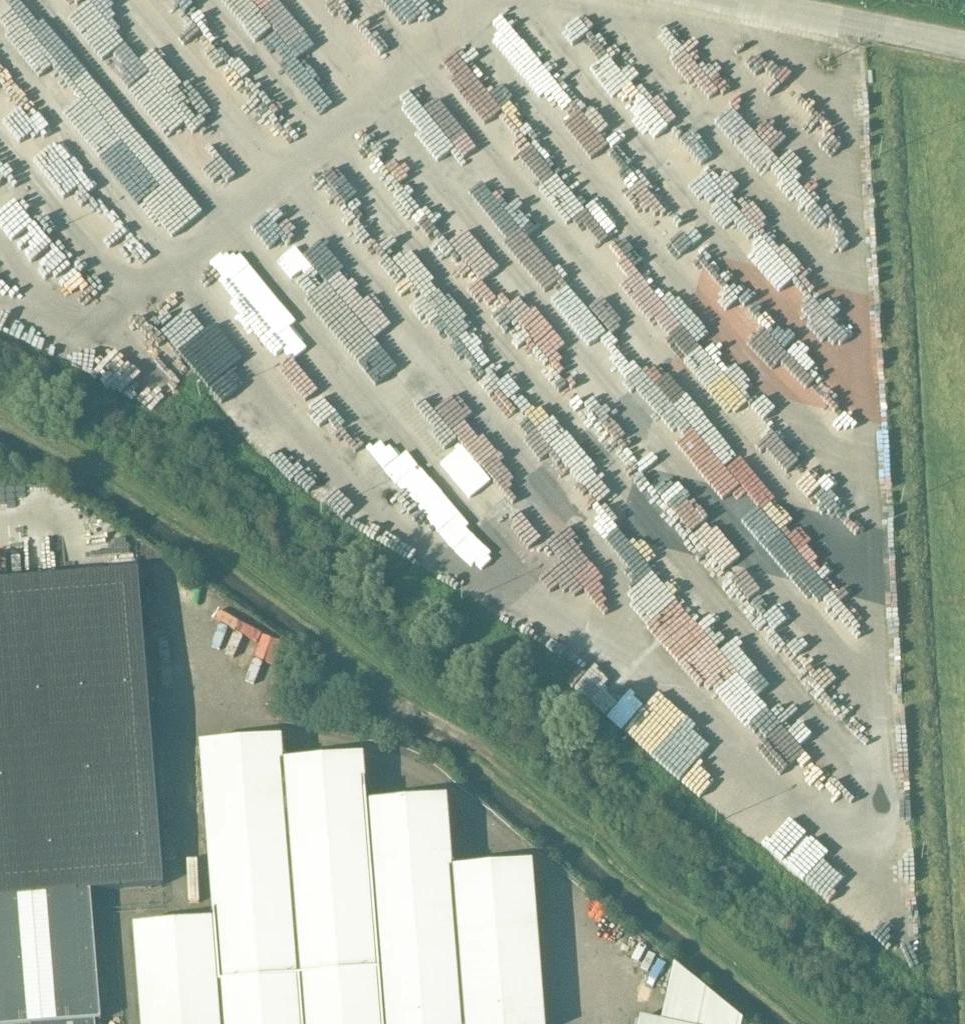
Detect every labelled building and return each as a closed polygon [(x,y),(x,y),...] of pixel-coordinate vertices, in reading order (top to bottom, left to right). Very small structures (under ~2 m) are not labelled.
[(148,716),(138,577),(0,588),(0,1023),(94,1023),(94,1022),(100,1022),(90,893),(162,887),(148,716)] [(134,929),(142,1023),(303,1023),(283,764),(281,740),(254,742),(200,746),(214,922),(134,929)] [(283,764),(303,1023),(383,1023),(366,806),(363,758),(283,764)] [(366,806),(383,1023),(544,1023),(531,865),(452,871),(446,800),(392,804),(366,806)] [(741,1022),(674,967),(661,1023),(640,1019),(639,1023),(744,1023),(741,1022)]
